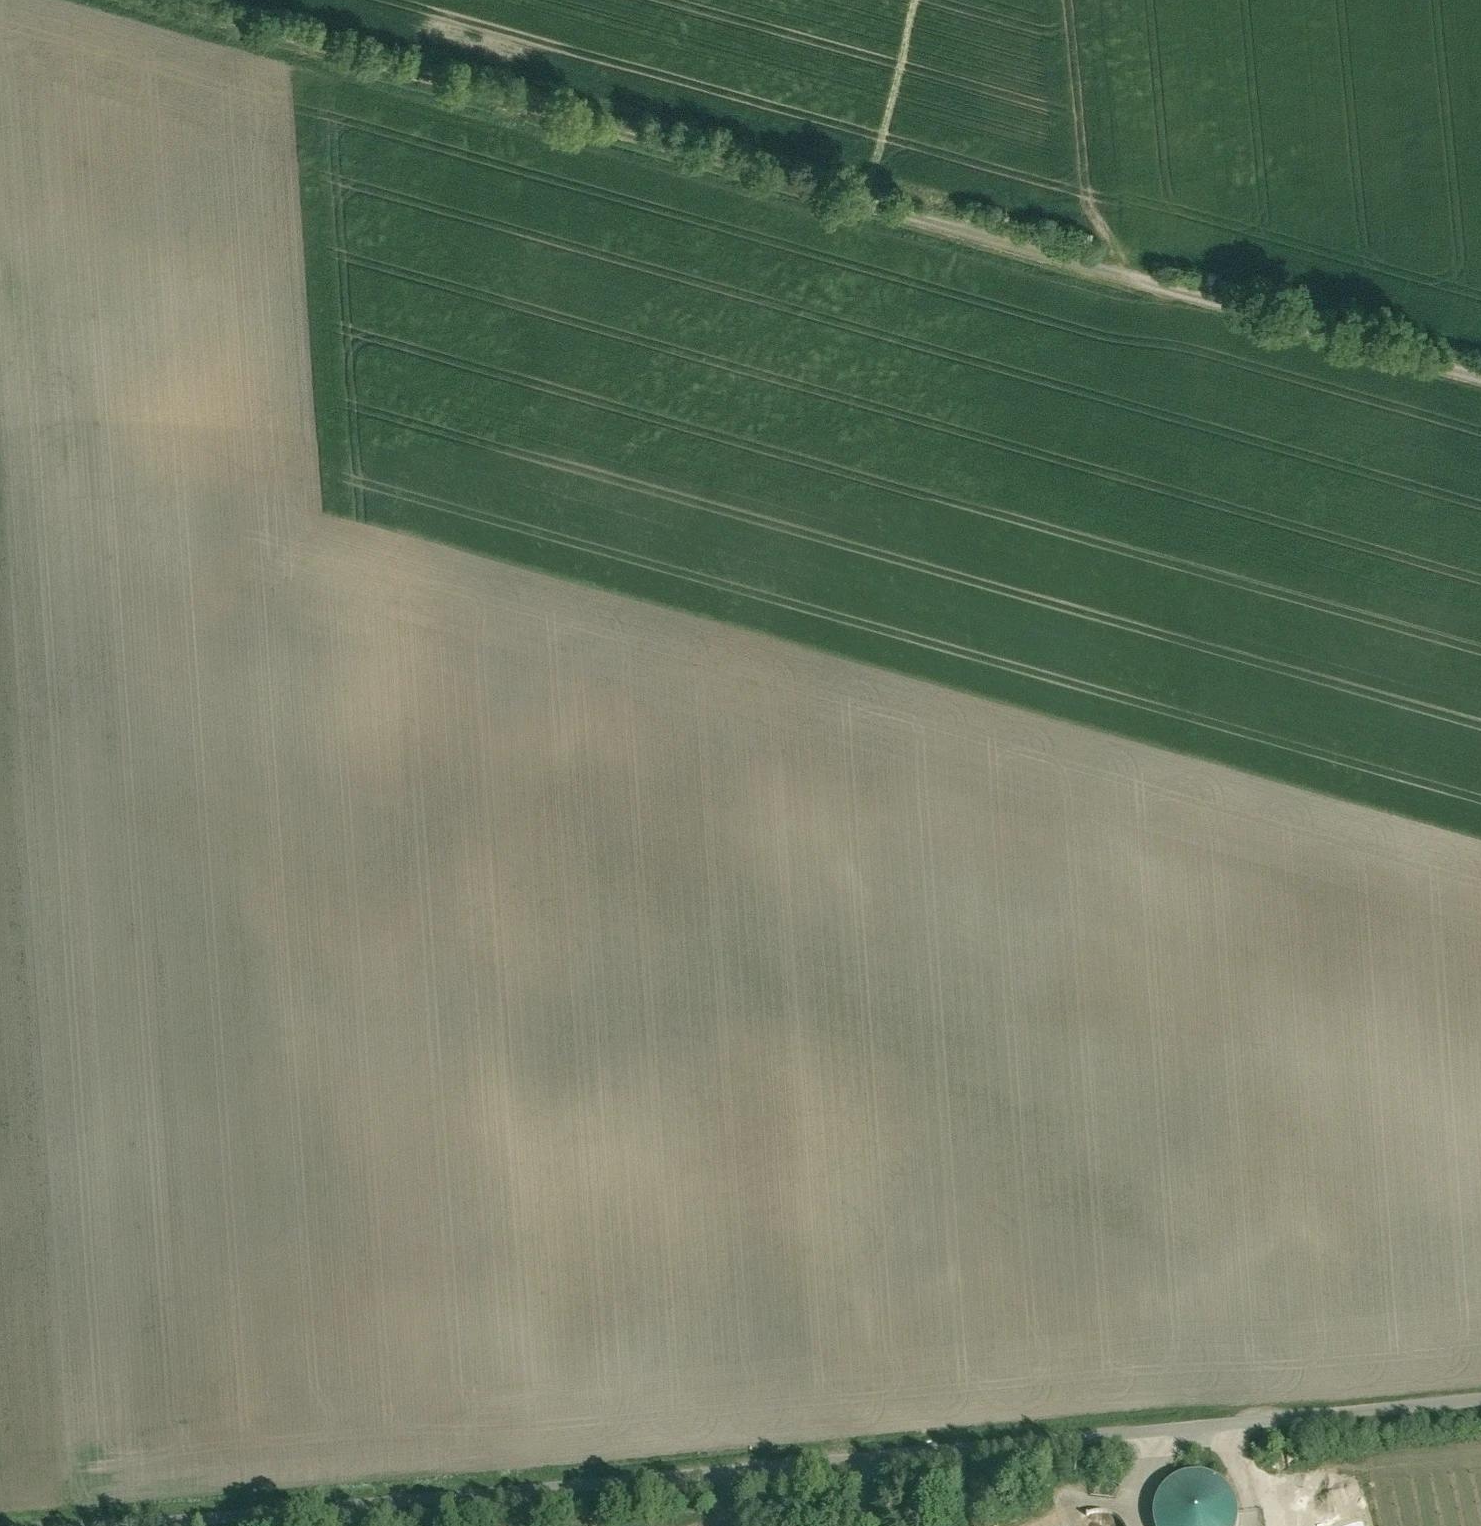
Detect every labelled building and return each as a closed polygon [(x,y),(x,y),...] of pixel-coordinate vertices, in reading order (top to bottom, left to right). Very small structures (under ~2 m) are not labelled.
[(1236,1525),(1237,1512),(1233,1499),(1226,1488),(1215,1480),(1203,1475),(1189,1475),(1176,1479),(1165,1487),(1157,1499),(1153,1513),(1155,1525),(1236,1525)] [(1085,1516),(1081,1518),(1079,1520),(1077,1523),(1075,1525),(1125,1525),(1124,1524),(1122,1521),(1120,1519),(1118,1517),(1115,1515),(1112,1514),(1109,1513),(1104,1512),(1099,1511),(1095,1512),(1090,1513),(1085,1516)]
